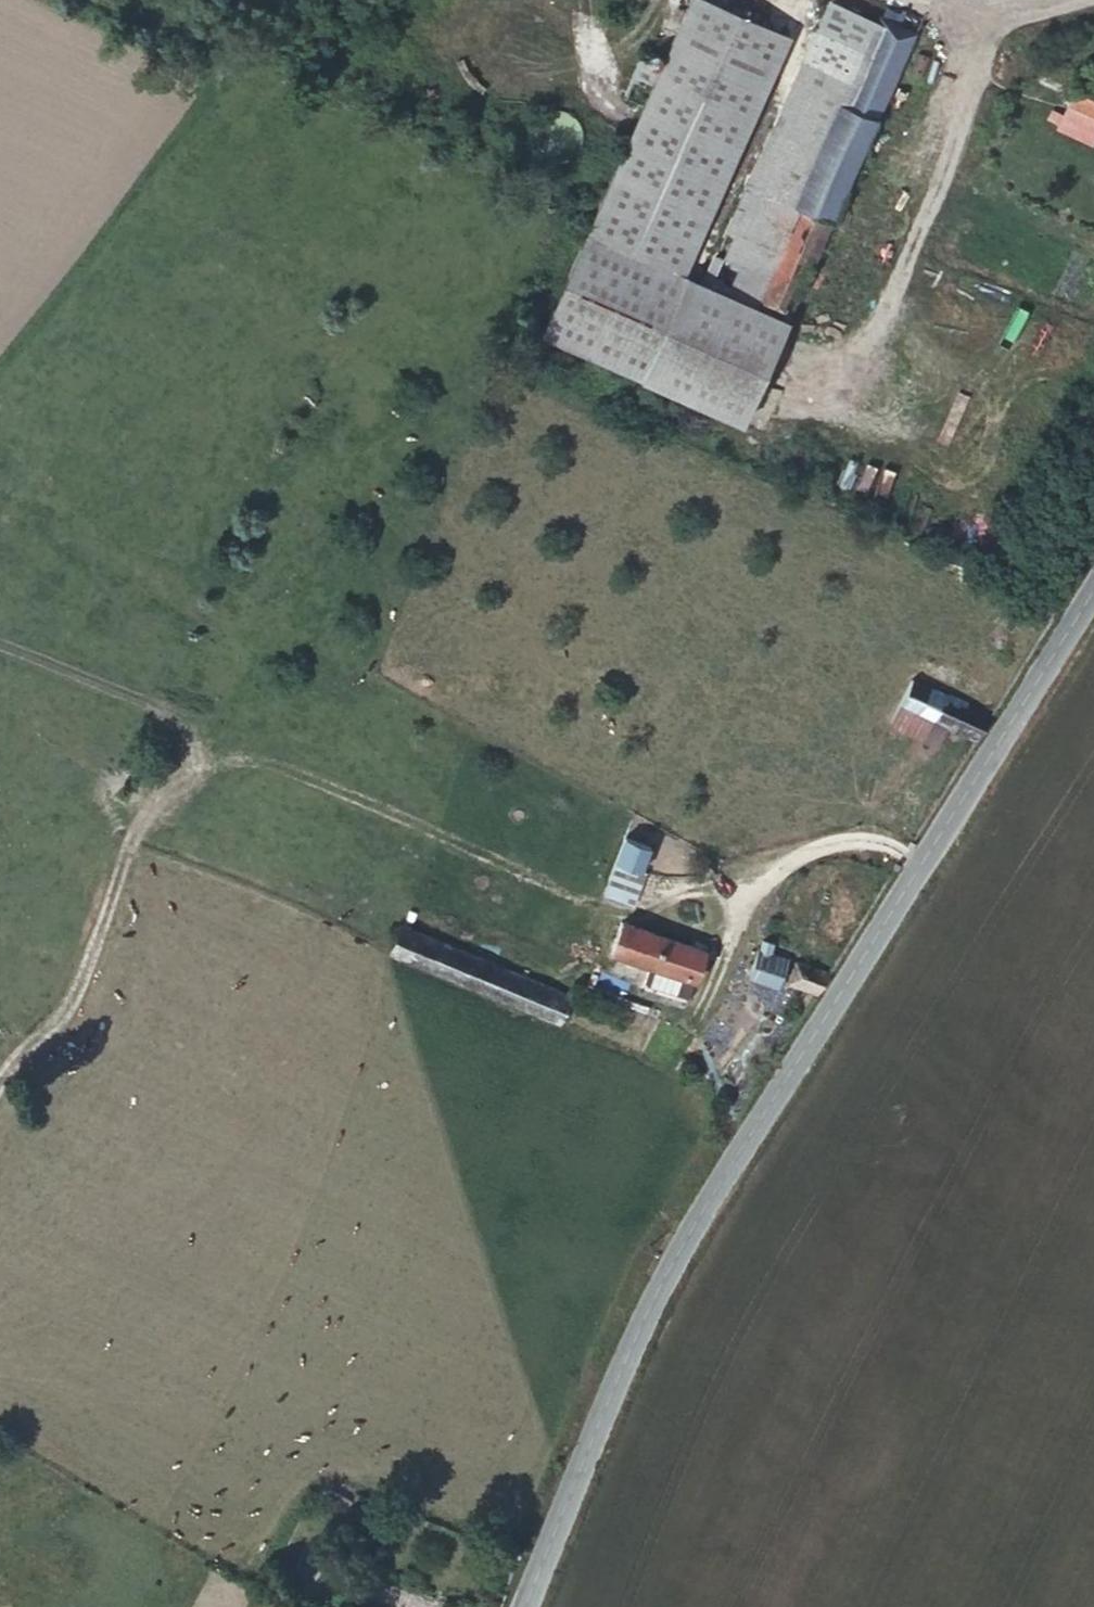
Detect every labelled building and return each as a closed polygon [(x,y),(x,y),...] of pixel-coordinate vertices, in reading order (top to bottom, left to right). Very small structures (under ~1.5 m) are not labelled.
[(754,295),(795,312),(921,20),(880,1),(864,39),(800,187),(754,295)] [(757,169),(800,187),(864,39),(822,21),(757,169)] [(1075,94),(1093,102),(1093,68),(1088,65),(1075,94)] [(996,738),(1012,711),(926,667),(911,696),(996,738)] [(617,834),(601,877),(613,883),(621,865),(642,872),(652,846),(617,834)] [(372,913),(360,938),(557,1027),(567,1000),(372,913)] [(623,918),(610,952),(694,982),(706,950),(623,918)] [(747,978),(780,992),(792,964),(768,952),(772,943),(764,939),(747,978)] [(818,994),(831,973),(804,955),(791,976),(818,994)]
